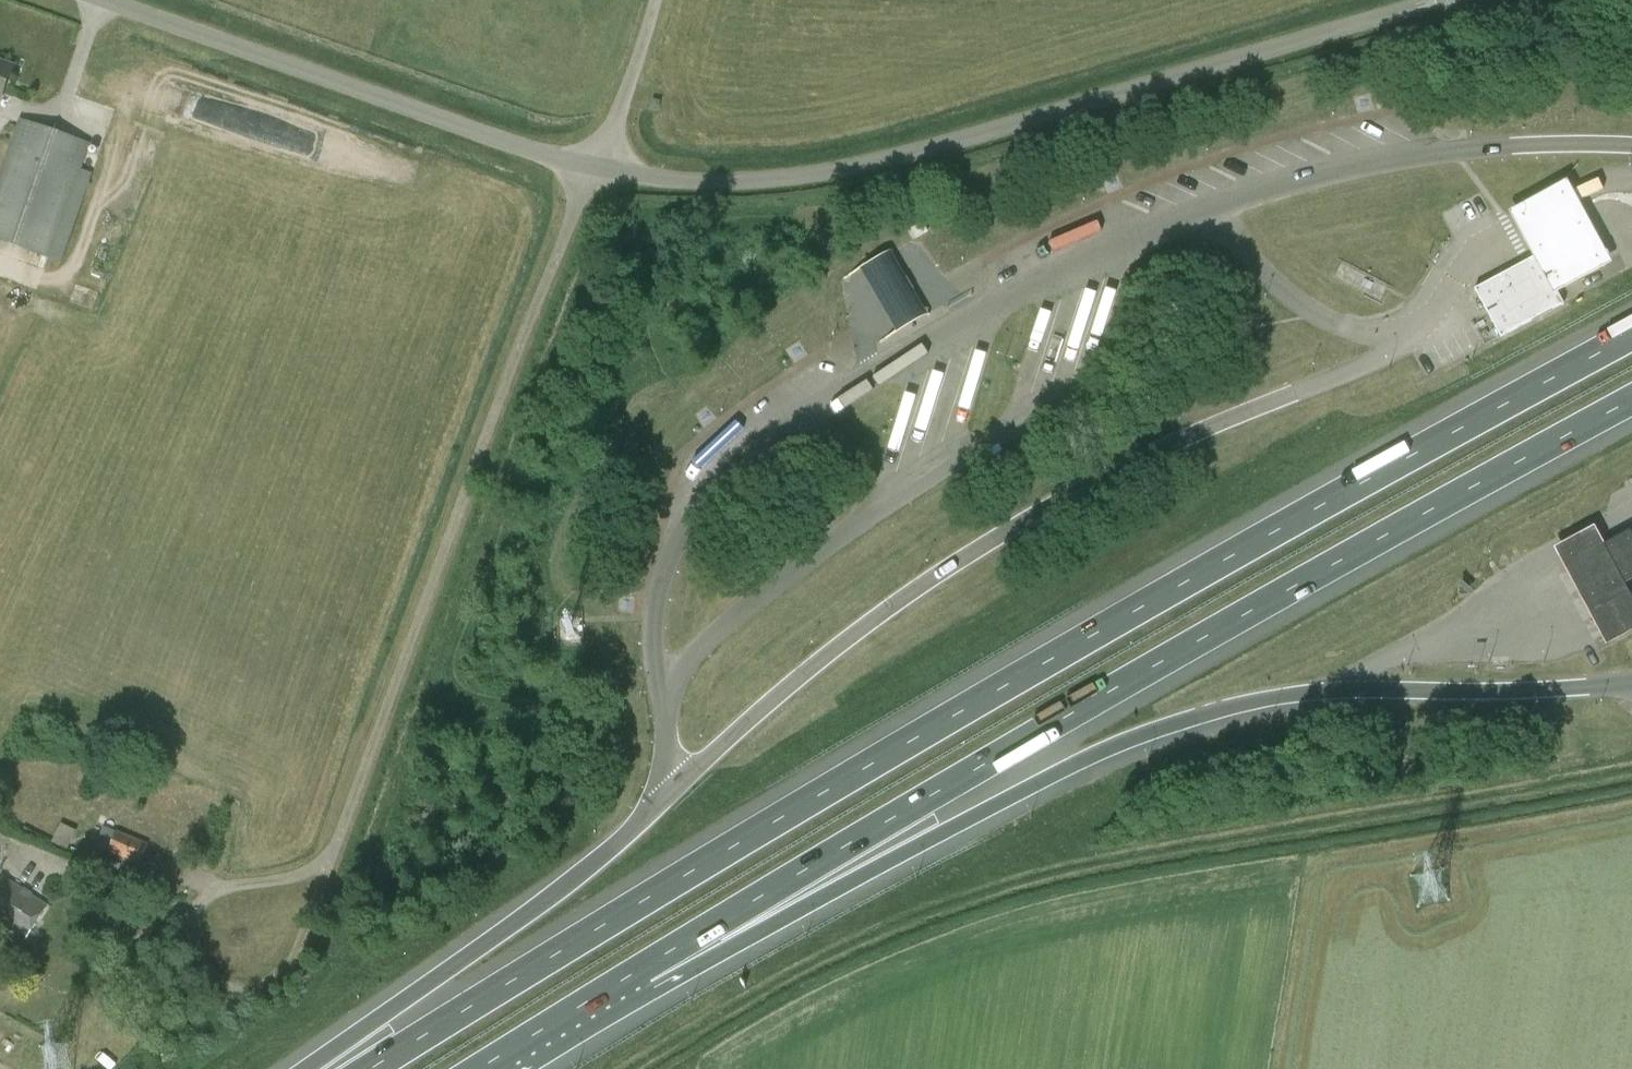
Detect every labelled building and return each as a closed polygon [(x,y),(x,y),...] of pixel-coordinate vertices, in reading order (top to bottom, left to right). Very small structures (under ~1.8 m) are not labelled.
[(0,61),(0,99),(12,66),(0,61)] [(82,170),(89,147),(20,119),(0,174),(0,241),(54,259),(61,262),(93,173),(82,170)] [(1569,181),(1514,212),(1560,296),(1616,266),(1569,181)] [(892,253),(861,271),(897,334),(928,316),(892,253)] [(1535,257),(1474,289),(1500,338),(1561,305),(1561,306),(1564,305),(1536,254),(1534,256),(1535,257)] [(1101,345),(1114,286),(1101,283),(1088,342),(1101,345)] [(971,408),(983,349),(970,347),(959,405),(971,408)] [(934,415),(944,419),(963,364),(953,360),(934,415)] [(895,461),(912,404),(900,401),(882,457),(895,461)] [(1556,552),(1607,646),(1609,649),(1631,637),(1631,596),(1625,583),(1631,579),(1631,548),(1625,534),(1605,545),(1597,530),(1556,552)] [(52,842),(67,850),(77,831),(61,823),(52,842)] [(104,828),(96,846),(139,865),(148,844),(117,831),(116,834),(104,828)] [(3,879),(0,883),(0,922),(25,939),(46,907),(3,879)]
